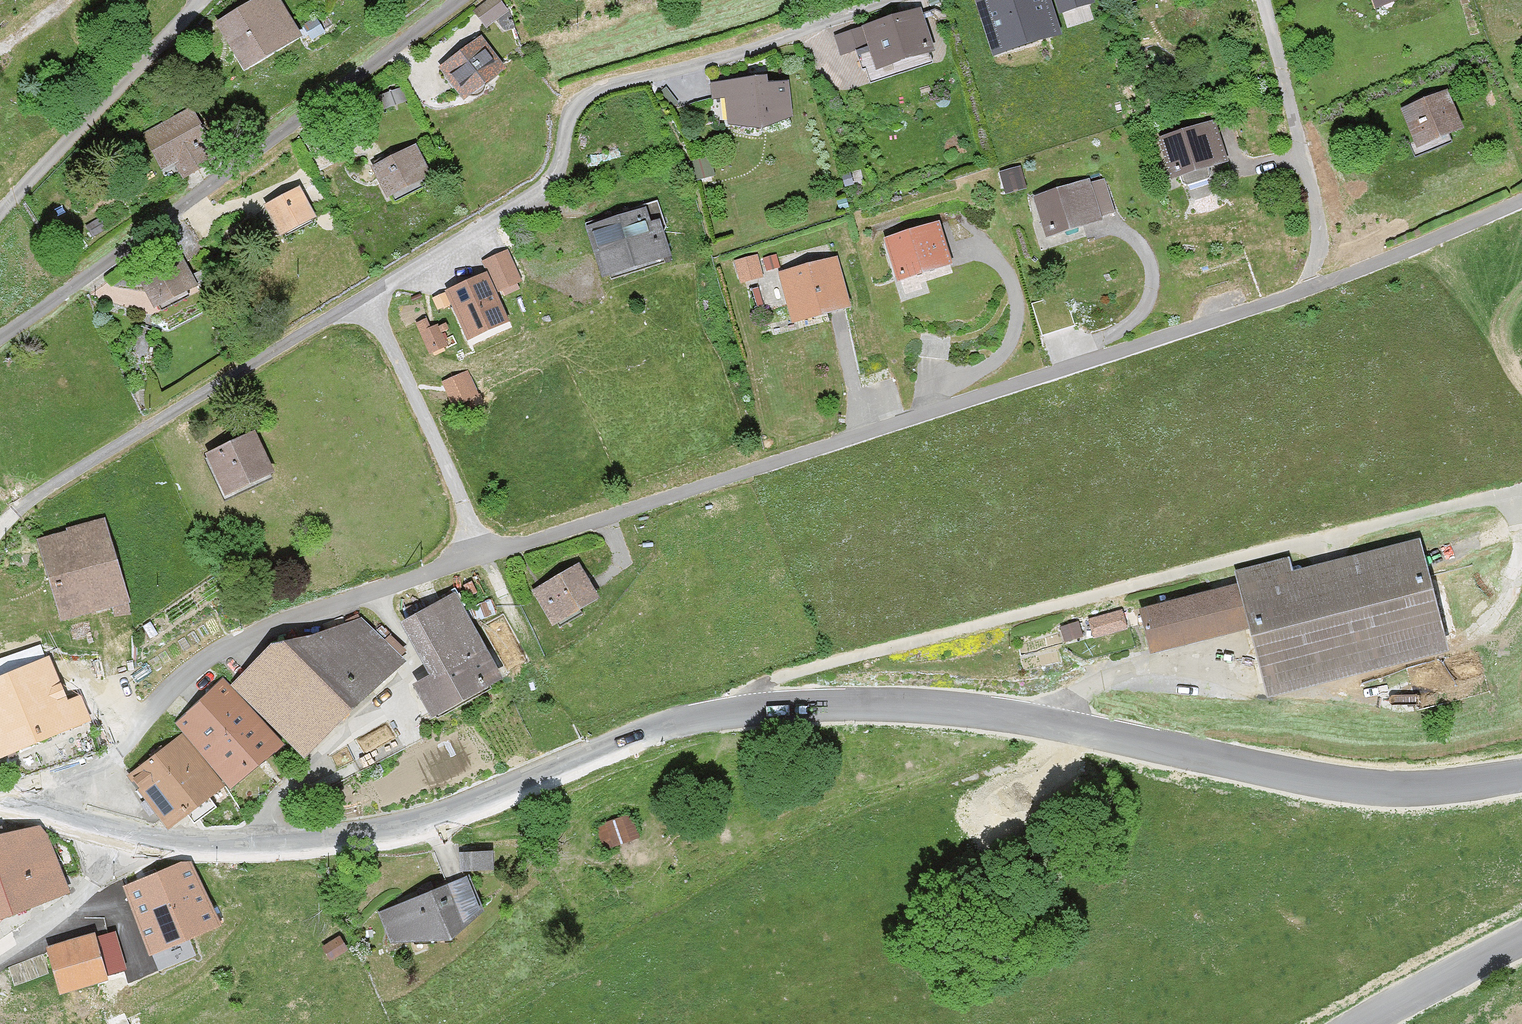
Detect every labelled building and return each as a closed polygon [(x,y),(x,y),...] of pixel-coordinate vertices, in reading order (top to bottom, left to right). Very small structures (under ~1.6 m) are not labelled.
[(246,76),(304,43),(280,0),(265,0),(218,27),(246,76)] [(510,7),(505,0),(486,0),(475,8),(487,24),(510,7)] [(993,59),(1063,37),(1051,0),(974,0),(993,59)] [(1096,1),(1095,0),(1056,0),(1059,10),(1096,1)] [(1378,14),(1418,0),(1373,0),(1378,14)] [(932,56),(921,15),(878,26),(877,23),(845,32),(851,53),(867,49),(873,72),(932,56)] [(507,71),(484,41),(440,75),(463,105),(507,71)] [(765,82),(711,83),(712,102),(727,102),(728,128),(762,136),(788,122),(788,86),(765,87),(765,82)] [(1447,95),(1401,113),(1418,153),(1463,135),(1447,95)] [(210,142),(191,107),(141,135),(159,168),(173,160),(182,177),(212,161),(203,145),(210,142)] [(1213,124),(1160,142),(1174,184),(1180,182),(1182,191),(1210,182),(1207,173),(1227,166),(1213,124)] [(433,179),(416,148),(371,173),(388,203),(433,179)] [(710,161),(687,166),(691,185),(714,180),(710,161)] [(1034,202),(1045,238),(1114,217),(1103,181),(1034,202)] [(317,221),(302,191),(266,209),(281,239),(317,221)] [(653,206),(583,229),(601,283),(671,259),(653,206)] [(897,287),(953,270),(940,225),(883,243),(897,287)] [(486,264),(500,293),(521,283),(508,254),(486,264)] [(163,269),(160,264),(146,272),(149,277),(139,282),(156,315),(196,294),(190,281),(194,279),(184,259),(163,269)] [(757,259),(734,264),(740,287),(762,281),(757,259)] [(791,328),(850,312),(836,261),(777,277),(791,328)] [(488,276),(450,293),(472,344),(510,327),(488,276)] [(439,327),(422,335),(431,356),(449,349),(439,327)] [(455,402),(482,389),(471,366),(444,379),(455,402)] [(275,477),(255,434),(205,458),(225,501),(275,477)] [(129,604),(106,523),(41,541),(64,622),(129,604)] [(1247,632),(1262,696),(1442,653),(1417,545),(1290,575),(1286,561),(1233,574),(1237,588),(1247,632)] [(580,564),(533,593),(554,628),(602,599),(580,564)] [(1237,588),(1141,611),(1151,654),(1247,632),(1237,588)] [(501,683),(457,597),(407,622),(435,677),(418,686),(433,717),(501,683)] [(1094,632),(1128,626),(1124,606),(1090,613),(1094,632)] [(233,687),(308,760),(375,692),(378,695),(407,665),(362,621),(346,638),(268,652),(233,687)] [(37,744),(91,723),(82,701),(67,707),(43,648),(10,661),(16,675),(11,677),(37,744)] [(37,744),(11,677),(0,681),(0,759),(37,744)] [(232,789),(281,747),(226,684),(177,726),(232,789)] [(133,776),(177,829),(191,817),(197,825),(209,815),(203,808),(225,790),(181,736),(133,776)] [(636,837),(629,817),(595,828),(602,848),(636,837)] [(64,895),(41,826),(0,840),(0,916),(64,895)] [(494,873),(493,854),(460,855),(460,874),(494,873)] [(123,889),(148,954),(217,928),(192,862),(123,889)] [(466,878),(378,917),(391,946),(449,941),(481,911),(466,878)] [(95,935),(47,949),(60,994),(107,980),(95,935)] [(329,961),(347,952),(341,940),(323,949),(329,961)]
